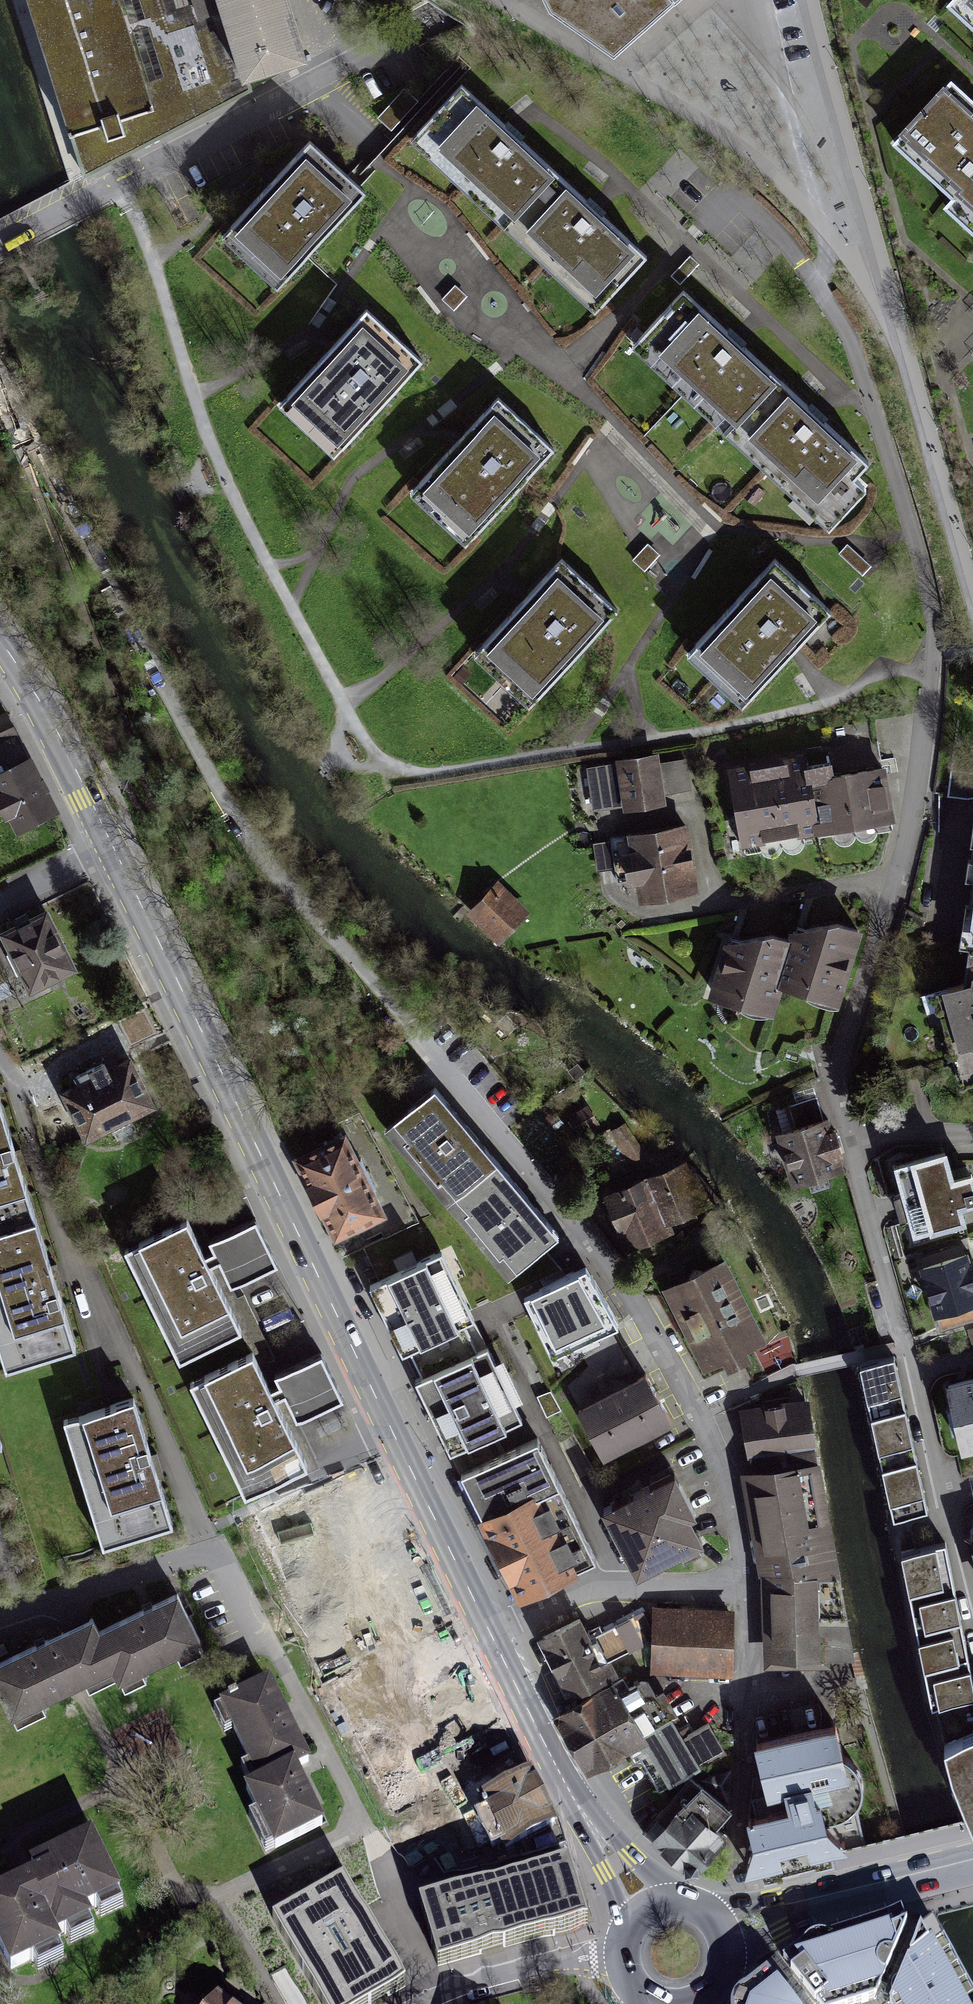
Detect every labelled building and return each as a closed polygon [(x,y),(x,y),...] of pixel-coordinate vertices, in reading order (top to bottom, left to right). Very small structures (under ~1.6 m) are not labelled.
[(79,174),(244,90),(240,79),(269,70),(305,59),(285,0),(23,0),(79,174)] [(551,14),(612,57),(677,0),(543,0),(551,14)] [(942,76),(886,136),(972,217),(972,105),(942,76)] [(515,136),(462,87),(407,146),(588,313),(643,255),(591,206),(515,136)] [(268,297),(362,191),(309,144),(215,251),(268,297)] [(865,487),(852,476),(867,460),(819,415),(738,342),(681,289),(630,345),(829,527),(865,487)] [(329,460),(423,358),(369,309),(276,411),(329,460)] [(462,546),(553,446),(499,398),(409,497),(462,546)] [(833,606),(777,555),(686,653),(742,704),(833,606)] [(530,700),(618,607),(564,557),(477,650),(530,700)] [(0,716),(0,740),(15,732),(6,713),(0,716)] [(876,746),(810,756),(823,842),(889,830),(876,746)] [(683,801),(675,749),(634,756),(642,808),(683,801)] [(52,810),(27,753),(0,764),(0,794),(15,827),(52,810)] [(823,842),(810,756),(721,769),(734,853),(823,842)] [(720,887),(707,814),(644,825),(657,898),(720,887)] [(550,903),(517,873),(490,902),(524,932),(550,903)] [(1,931),(28,983),(71,961),(45,909),(1,931)] [(963,976),(933,986),(962,1082),(972,1078),(972,910),(963,976)] [(836,1018),(857,944),(802,928),(781,1003),(836,1018)] [(769,1034),(791,958),(731,941),(710,1017),(769,1034)] [(66,1084),(91,1133),(156,1100),(131,1051),(66,1084)] [(497,1161),(436,1088),(386,1131),(448,1201),(497,1161)] [(836,1161),(816,1097),(789,1105),(794,1121),(776,1127),(791,1175),(836,1161)] [(6,1368),(75,1347),(54,1279),(15,1153),(0,1104),(0,1348),(6,1368)] [(352,1135),(299,1158),(338,1246),(391,1223),(352,1135)] [(894,1163),(914,1231),(963,1218),(959,1203),(972,1199),(972,1184),(969,1172),(952,1177),(944,1149),(894,1163)] [(510,1277),(559,1237),(497,1161),(448,1201),(510,1277)] [(703,1207),(683,1161),(606,1193),(626,1240),(703,1207)] [(188,1217),(130,1245),(184,1355),(243,1326),(228,1296),(223,1286),(213,1265),(219,1262),(228,1281),(276,1258),(255,1215),(206,1239),(212,1251),(206,1254),(188,1217)] [(972,1307),(972,1262),(970,1249),(926,1259),(940,1315),(955,1311),(972,1307)] [(370,1288),(403,1356),(409,1353),(421,1378),(487,1348),(463,1297),(441,1254),(370,1288)] [(724,1255),(664,1285),(704,1362),(764,1331),(724,1255)] [(612,1303),(591,1271),(507,1328),(528,1359),(612,1303)] [(570,1387),(605,1453),(669,1418),(642,1369),(631,1374),(613,1333),(588,1357),(591,1364),(570,1387)] [(252,1349),(195,1377),(248,1487),(307,1458),(293,1429),(287,1417),(277,1397),(283,1394),(292,1413),(340,1389),(319,1347),(270,1371),(276,1383),(270,1386),(252,1349)] [(519,1418),(487,1348),(421,1378),(415,1381),(449,1451),(486,1434),(519,1418)] [(857,1360),(891,1518),(928,1510),(920,1472),(910,1424),(899,1373),(894,1352),(857,1360)] [(949,1388),(962,1450),(972,1448),(972,1382),(949,1388)] [(158,1466),(136,1396),(65,1418),(104,1545),(175,1523),(158,1466)] [(809,1396),(743,1408),(752,1459),(818,1447),(809,1396)] [(596,1558),(535,1436),(458,1473),(519,1596),(596,1558)] [(821,1456),(747,1470),(766,1571),(771,1658),(850,1646),(821,1456)] [(672,1467),(604,1503),(638,1566),(700,1533),(686,1506),(692,1503),(672,1467)] [(249,1513),(317,1651),(373,1623),(353,1582),(320,1515),(305,1486),(249,1513)] [(905,1547),(933,1702),(972,1695),(972,1682),(969,1659),(963,1626),(957,1594),(952,1564),(947,1539),(905,1547)] [(126,1675),(204,1635),(181,1589),(102,1629),(121,1665),(126,1675)] [(729,1607),(654,1607),(654,1668),(729,1668),(729,1607)] [(0,1659),(0,1686),(16,1718),(77,1687),(121,1665),(102,1629),(94,1612),(0,1659)] [(581,1619),(541,1639),(568,1691),(608,1670),(602,1659),(638,1640),(628,1620),(591,1639),(581,1619)] [(329,1686),(394,1815),(447,1788),(405,1702),(397,1706),(376,1662),(329,1686)] [(611,1678),(559,1710),(592,1766),(642,1736),(646,1744),(669,1781),(724,1747),(708,1721),(683,1737),(670,1717),(645,1733),(611,1678)] [(265,1684),(224,1704),(259,1774),(299,1754),(265,1684)] [(836,1721),(757,1741),(771,1795),(754,1799),(755,1806),(748,1808),(751,1822),(754,1835),(746,1867),(763,1864),(766,1874),(834,1855),(866,1846),(855,1806),(863,1795),(864,1782),(860,1769),(854,1759),(845,1754),(836,1721)] [(952,1766),(972,1825),(972,1729),(945,1740),(952,1766)] [(288,1761),(243,1782),(273,1846),(318,1824),(288,1761)] [(471,1806),(498,1860),(555,1831),(528,1777),(471,1806)] [(649,1835),(692,1868),(697,1861),(720,1832),(713,1826),(729,1805),(694,1777),(649,1835)] [(0,1893),(0,1932),(14,1962),(92,1927),(84,1911),(123,1893),(96,1834),(35,1862),(41,1875),(0,1893)] [(569,1876),(542,1881),(523,1887),(418,1920),(439,1980),(527,1953),(538,1950),(587,1937),(581,1914),(569,1876)] [(271,1923),(295,1962),(317,2003),(390,2003),(405,1996),(343,1883),(271,1923)] [(785,1960),(802,1985),(818,2003),(857,2003),(878,1998),(909,1928),(903,1914),(831,1935),(824,1933),(817,1935),(811,1938),(806,1943),(785,1960)] [(891,2003),(968,2003),(926,1930),(891,2003)] [(769,1978),(753,1987),(743,1995),(741,2000),(741,2003),(792,2003),(769,1978)]
